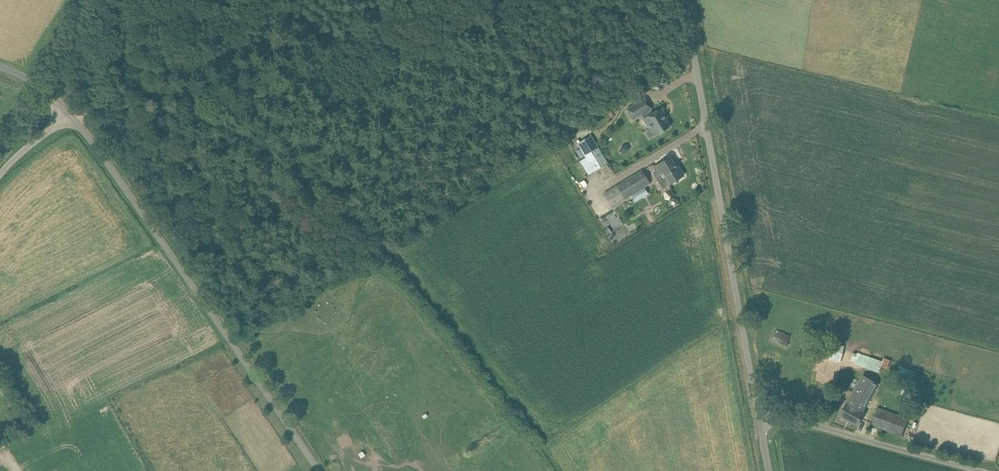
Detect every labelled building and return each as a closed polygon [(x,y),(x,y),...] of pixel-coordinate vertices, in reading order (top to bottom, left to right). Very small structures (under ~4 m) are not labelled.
[(669,127),(664,119),(662,116),(665,114),(661,108),(651,114),(649,109),(651,108),(645,98),(626,109),(633,119),(642,113),(645,118),(643,119),(649,129),(651,128),(656,135),(669,127)] [(590,135),(578,143),(594,171),(608,163),(590,135)] [(670,157),(661,162),(654,167),(656,169),(652,172),(662,188),(683,175),(678,166),(676,167),(670,157)] [(649,183),(641,171),(603,194),(611,207),(624,199),(630,195),(637,191),(649,183)] [(637,191),(630,195),(635,202),(641,198),(637,191)] [(610,231),(620,223),(612,212),(602,220),(610,231)] [(787,346),(790,336),(775,331),(772,341),(787,346)] [(833,343),(828,359),(841,362),(845,346),(833,343)] [(857,354),(854,352),(851,360),(855,362),(854,363),(880,373),(882,367),(888,369),(892,360),(885,357),(883,361),(858,351),(857,354)] [(847,403),(840,416),(857,426),(865,412),(863,411),(878,383),(863,375),(847,403)] [(878,408),(875,415),(872,425),(902,436),(908,419),(878,408)]
